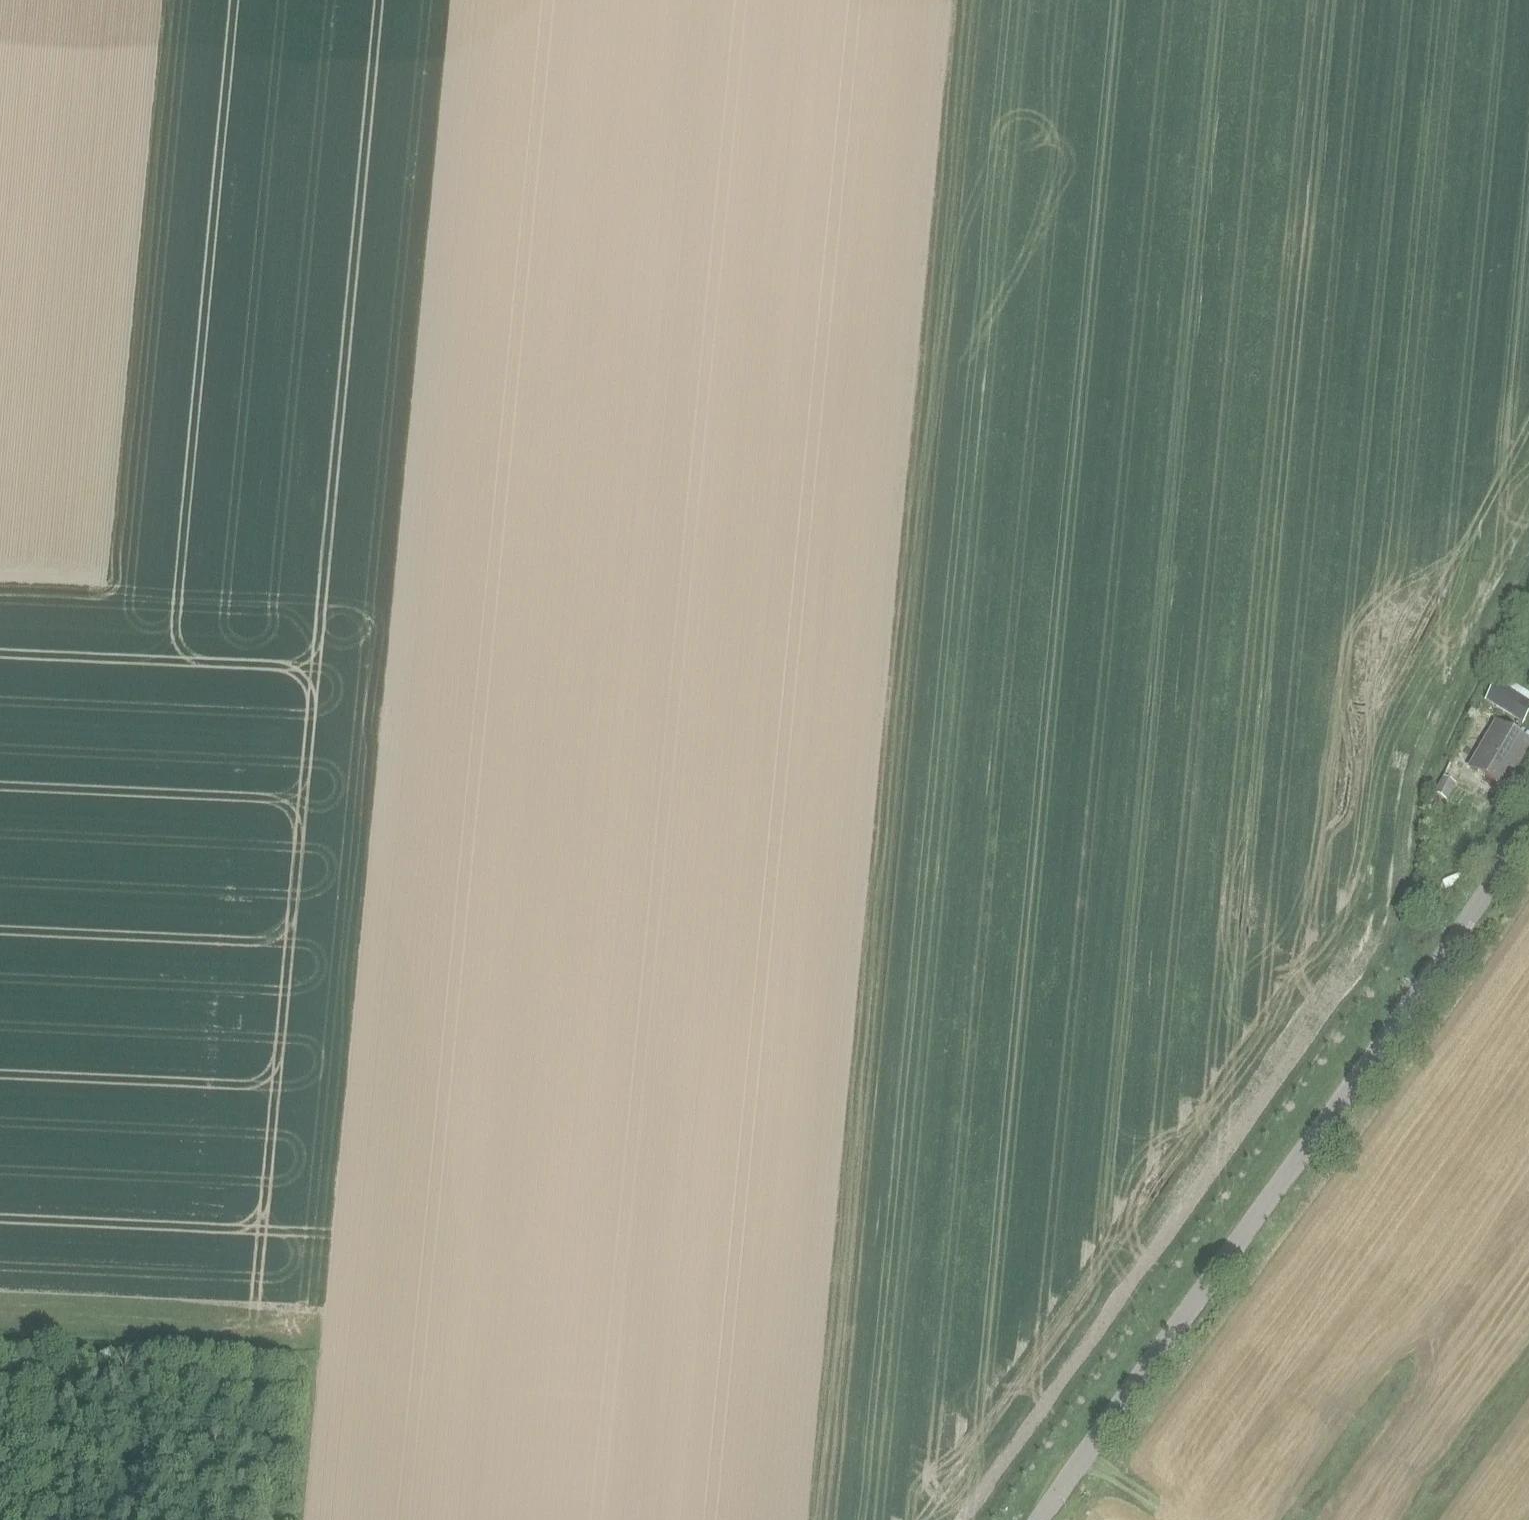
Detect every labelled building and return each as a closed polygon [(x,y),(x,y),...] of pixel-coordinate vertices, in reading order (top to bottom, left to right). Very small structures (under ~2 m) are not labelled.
[(1528,703),(1528,700),(1495,681),(1482,704),(1517,724),(1528,703)] [(1528,750),(1528,744),(1495,725),(1470,769),(1506,790),(1528,750)] [(1444,779),(1435,795),(1447,802),(1456,786),(1444,779)]
